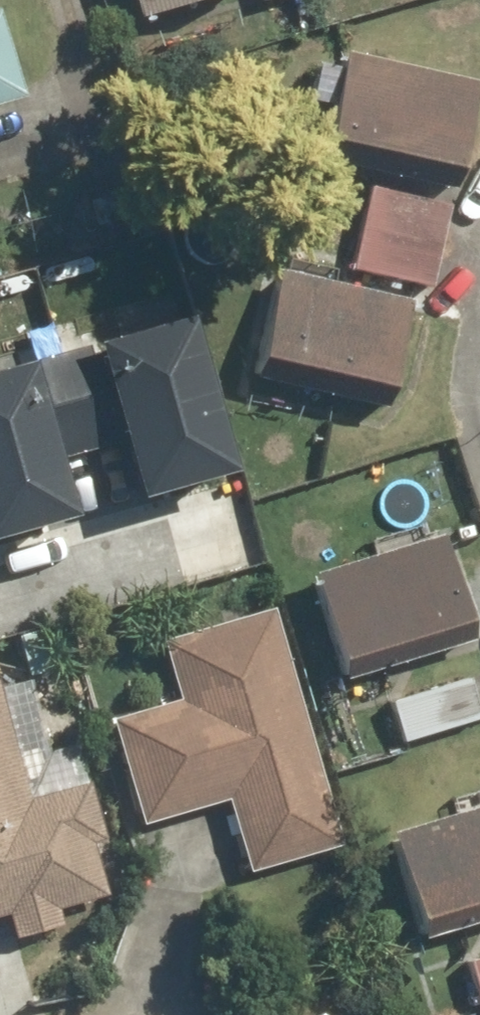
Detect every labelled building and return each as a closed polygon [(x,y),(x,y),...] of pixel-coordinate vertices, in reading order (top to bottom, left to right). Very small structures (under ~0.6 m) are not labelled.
[(140,18),(199,0),(134,0),(140,18)] [(0,4),(0,97),(27,88),(0,4)] [(479,84),(339,51),(320,132),(460,165),(479,84)] [(358,212),(345,265),(424,285),(437,231),(358,212)] [(408,297),(269,275),(253,374),(392,396),(408,297)] [(178,321),(37,361),(59,437),(83,430),(104,505),(221,472),(178,321)] [(0,369),(0,525),(55,510),(14,365),(0,369)] [(435,533),(309,571),(336,662),(462,625),(435,533)] [(176,700),(110,718),(140,825),(224,802),(245,879),(342,852),(275,610),(160,642),(176,700)] [(3,919),(8,940),(63,928),(59,908),(101,899),(89,843),(104,839),(82,738),(48,745),(33,675),(0,682),(0,920),(3,919)] [(381,698),(392,744),(479,724),(479,708),(473,676),(381,698)] [(391,831),(416,914),(479,895),(479,804),(391,831)] [(466,955),(479,1004),(479,951),(466,955)]
